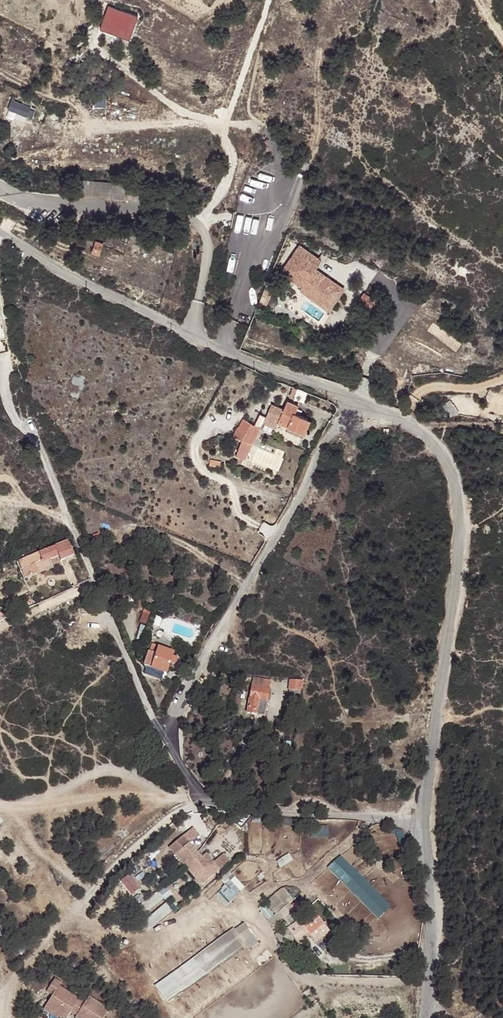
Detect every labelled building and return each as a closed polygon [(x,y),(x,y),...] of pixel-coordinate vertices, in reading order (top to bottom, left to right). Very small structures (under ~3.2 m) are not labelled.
[(133,18),(112,9),(106,26),(127,34),(133,18)] [(26,106),(8,99),(5,108),(14,111),(24,115),(26,109),(26,106)] [(14,111),(5,108),(3,113),(12,117),(14,111)] [(98,243),(91,241),(89,251),(96,254),(98,243)] [(321,262),(300,247),(280,273),(301,287),(299,291),(311,299),(314,295),(331,307),(344,290),(315,270),(321,262)] [(360,300),(370,307),(375,300),(365,293),(360,300)] [(331,307),(314,295),(311,299),(328,311),(331,307)] [(304,409),(308,400),(295,394),(291,403),(295,405),(295,406),(304,409)] [(272,409),(266,420),(260,417),(253,428),(243,421),(238,428),(236,427),(230,436),(239,441),(248,446),(257,431),(258,431),(262,425),(273,431),(276,426),(287,432),(301,440),(308,428),(294,420),(298,413),(288,408),(283,415),(272,409)] [(301,440),(287,432),(285,436),(299,444),(301,440)] [(239,441),(232,455),(240,459),(248,446),(239,441)] [(66,541),(10,565),(18,583),(50,569),(46,561),(58,557),(60,561),(72,556),(66,541)] [(142,672),(150,674),(155,654),(148,652),(142,672)] [(155,654),(150,674),(163,676),(167,657),(155,654)] [(271,682),(255,679),(249,711),(265,713),(271,682)] [(292,681),(291,688),(299,690),(302,684),(292,681)] [(186,827),(162,844),(196,894),(226,873),(220,864),(210,871),(203,862),(198,866),(182,842),(192,835),(186,827)] [(341,854),(328,867),(378,919),(392,906),(341,854)] [(121,880),(132,895),(140,889),(129,874),(121,880)] [(232,877),(221,893),(232,901),(244,884),(232,877)] [(273,926),(297,909),(283,888),(258,906),(273,926)] [(148,931),(173,910),(166,903),(142,923),(148,931)] [(319,909),(304,916),(311,931),(326,921),(319,909)] [(246,922),(153,983),(165,1001),(258,940),(246,922)] [(1,943),(8,935),(0,928),(0,942),(1,943)] [(44,1004),(58,1014),(64,1017),(69,1009),(75,1013),(74,1015),(78,1017),(101,1017),(108,1008),(87,994),(83,1001),(58,984),(60,981),(53,976),(45,989),(52,993),(44,1004)] [(44,1004),(42,1007),(56,1016),(58,1014),(44,1004)]
